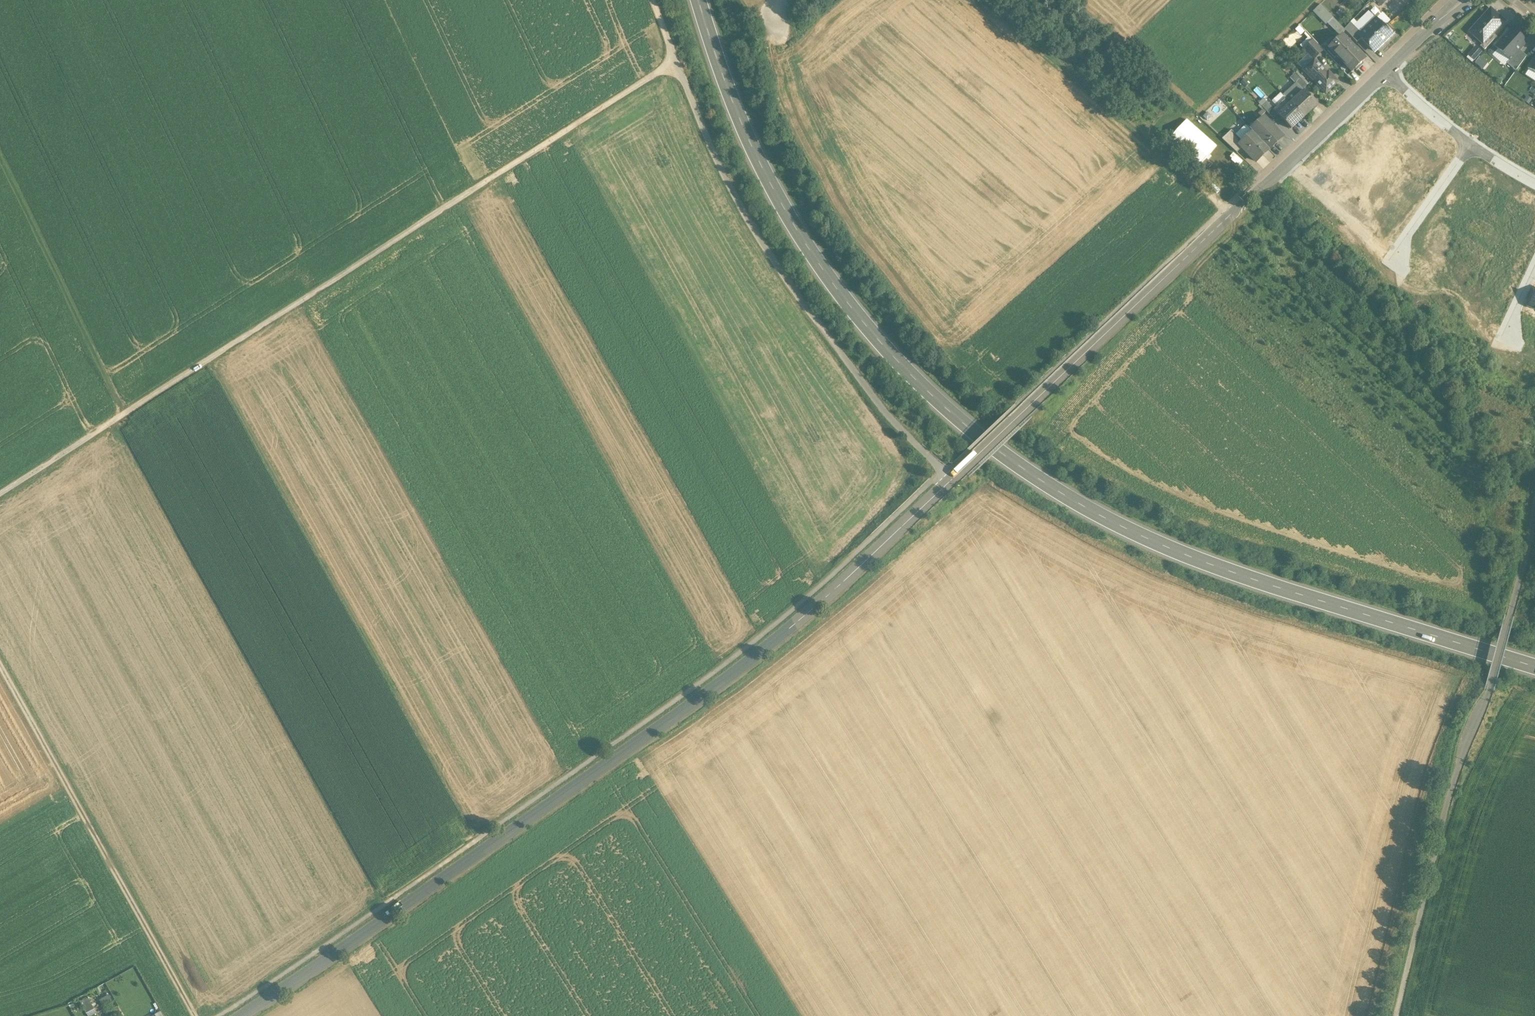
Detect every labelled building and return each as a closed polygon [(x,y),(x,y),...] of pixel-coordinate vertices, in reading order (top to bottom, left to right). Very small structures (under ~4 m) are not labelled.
[(1383,26),(1390,21),(1381,11),(1379,13),(1375,9),(1371,12),(1383,26)] [(1500,19),(1490,11),(1471,32),(1483,43),(1492,33),(1500,25),(1498,22),(1500,19)] [(1344,30),(1333,18),(1327,24),(1339,37),(1345,31),(1344,30)] [(1386,25),(1383,28),(1376,19),(1361,34),(1358,36),(1360,39),(1373,52),(1386,39),(1387,40),(1394,34),(1386,25)] [(1350,23),(1344,30),(1345,31),(1356,43),(1360,39),(1358,36),(1361,34),(1350,23)] [(1527,42),(1512,29),(1495,48),(1510,61),(1519,51),(1527,42)] [(1492,33),(1483,43),(1480,46),(1484,50),(1497,37),(1492,33)] [(1342,37),(1329,49),(1351,72),(1364,60),(1342,37)] [(1317,54),(1309,46),(1304,51),(1311,59),(1317,54)] [(1475,46),(1467,54),(1475,61),(1482,53),(1475,46)] [(1519,51),(1510,61),(1507,64),(1515,72),(1526,57),(1519,51)] [(1330,77),(1314,60),(1303,71),(1325,94),(1337,84),(1337,81),(1333,77),(1330,77)] [(1306,86),(1295,74),(1290,79),(1301,91),(1306,86)] [(1300,96),(1293,88),(1284,96),(1292,105),(1304,118),(1317,106),(1304,92),(1300,96)] [(1264,100),(1259,105),(1262,108),(1273,119),(1278,115),(1267,103),(1264,100)] [(1304,118),(1292,105),(1287,110),(1286,109),(1278,117),(1291,130),(1304,118)] [(1282,138),(1263,118),(1256,125),(1259,127),(1253,133),(1269,150),(1282,138)] [(1231,131),(1222,140),(1236,153),(1242,148),(1239,145),(1242,143),(1231,131)] [(1253,133),(1242,143),(1239,145),(1242,148),(1256,163),(1269,150),(1253,133)] [(99,1000),(102,1005),(111,1000),(108,995),(99,1000)] [(87,998),(80,1001),(86,1013),(93,1009),(87,998)]
